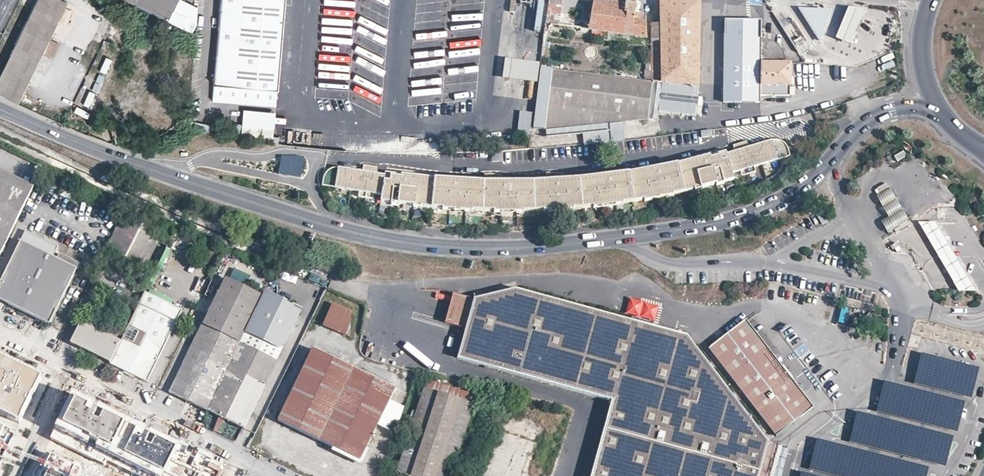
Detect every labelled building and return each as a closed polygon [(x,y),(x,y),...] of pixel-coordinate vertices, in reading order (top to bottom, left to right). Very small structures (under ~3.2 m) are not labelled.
[(17,103),(66,3),(61,0),(37,0),(19,38),(0,77),(0,95),(17,103)] [(145,10),(191,34),(196,24),(172,12),(175,7),(178,0),(124,0),(145,10)] [(284,0),(221,0),(213,100),(275,106),(284,0)] [(546,24),(560,26),(563,0),(550,0),(546,24)] [(700,88),(702,0),(660,0),(660,23),(661,83),(700,88)] [(531,34),(535,2),(522,6),(520,27),(531,34)] [(588,31),(593,32),(608,34),(647,40),(646,23),(634,22),(634,15),(636,15),(636,5),(594,3),(588,31)] [(853,45),(867,9),(848,7),(836,38),(853,45)] [(826,26),(816,11),(801,9),(801,10),(820,40),(826,26)] [(826,26),(830,12),(816,11),(826,26)] [(778,44),(776,43),(773,41),(769,40),(765,39),(762,38),(762,21),(726,21),(723,101),(760,102),(760,95),(790,95),(791,62),(787,62),(786,58),(783,50),(781,48),(780,46),(778,44)] [(652,23),(651,82),(661,83),(660,23),(652,23)] [(608,34),(593,32),(592,38),(607,41),(608,34)] [(504,79),(538,83),(540,68),(541,64),(506,60),(504,79)] [(552,70),(543,69),(535,131),(545,130),(552,70)] [(695,118),(700,88),(661,83),(651,82),(575,73),(552,70),(545,130),(547,130),(623,122),(647,120),(659,121),(661,112),(695,118)] [(243,124),(275,127),(276,113),(244,111),(243,124)] [(531,134),(533,113),(520,112),(518,132),(531,134)] [(623,122),(547,130),(547,138),(583,134),(585,144),(625,141),(623,122)] [(274,141),(275,127),(243,124),(242,139),(274,141)] [(475,208),(475,212),(486,213),(496,213),(496,209),(503,209),(503,213),(519,213),(519,209),(526,209),(526,213),(537,213),(546,213),(545,208),(552,208),(553,212),(568,211),(568,206),(575,206),(576,210),(584,209),(595,207),(594,203),(601,202),(602,206),(617,204),(617,200),(624,199),(624,203),(635,201),(645,200),(645,196),(652,195),(652,199),(668,197),(667,193),(675,192),(675,196),(686,195),(696,192),(695,188),(702,186),(703,190),(718,185),(716,181),(723,179),(725,183),(735,180),(733,174),(741,172),(743,177),(756,173),(755,167),(782,159),(790,157),(788,150),(787,148),(787,147),(785,145),(782,144),(781,143),(778,142),(775,141),(772,141),(748,148),(746,142),(733,146),(735,152),(726,155),(725,152),(678,166),(668,167),(644,170),(629,172),(628,167),(614,170),(589,174),(579,175),(568,176),(544,178),(535,179),(522,179),(500,179),(486,179),(470,178),(448,177),(437,176),(422,174),(393,170),(389,169),(388,177),(379,176),(380,169),(379,169),(366,167),(365,173),(341,169),(331,168),(329,169),(327,171),(325,173),(324,175),(323,177),(323,180),(322,185),(332,187),(362,192),(361,198),(375,200),(376,195),(384,197),(384,203),(394,204),(395,200),(402,201),(401,205),(417,208),(417,203),(424,205),(424,209),(434,210),(445,211),(445,207),(452,207),(452,211),(468,212),(468,208),(475,208)] [(303,158),(282,155),(279,172),(300,175),(303,158)] [(34,186),(0,169),(0,257),(34,186)] [(155,230),(124,215),(107,249),(155,273),(168,246),(151,237),(155,230)] [(977,292),(936,222),(919,223),(960,292),(977,292)] [(77,269),(53,257),(59,247),(27,231),(0,285),(0,300),(49,324),(77,269)] [(170,392),(207,411),(241,342),(246,331),(264,296),(226,278),(170,392)] [(458,358),(612,401),(612,405),(599,451),(592,475),(760,475),(768,448),(769,443),(691,341),(687,336),(654,326),(623,318),(516,289),(479,298),(477,299),(476,299),(474,299),(473,298),(454,293),(446,323),(466,329),(458,358)] [(296,305),(267,290),(264,296),(246,331),(278,347),(285,345),(300,315),(296,305)] [(183,310),(146,292),(121,341),(111,363),(148,381),(183,310)] [(350,337),(352,312),(332,304),(323,326),(350,337)] [(783,368),(746,320),(709,349),(777,436),(814,408),(783,368)] [(71,343),(111,363),(121,341),(82,322),(71,343)] [(241,342),(207,411),(245,429),(279,361),(241,342)] [(360,461),(395,389),(313,349),(278,421),(360,461)] [(975,392),(981,365),(924,353),(918,381),(975,392)] [(40,379),(1,360),(0,361),(0,458),(40,379)] [(969,398),(887,379),(881,407),(962,426),(969,398)] [(475,404),(424,388),(396,472),(409,475),(452,475),(454,471),(460,473),(466,457),(459,455),(475,404)] [(70,394),(50,436),(131,475),(221,475),(224,470),(70,394)] [(954,435),(858,412),(850,438),(946,461),(954,435)] [(844,475),(924,475),(927,464),(813,436),(806,467),(844,475)] [(769,443),(768,448),(760,475),(767,475),(776,445),(769,443)] [(80,468),(46,452),(34,475),(76,475),(80,468)]
